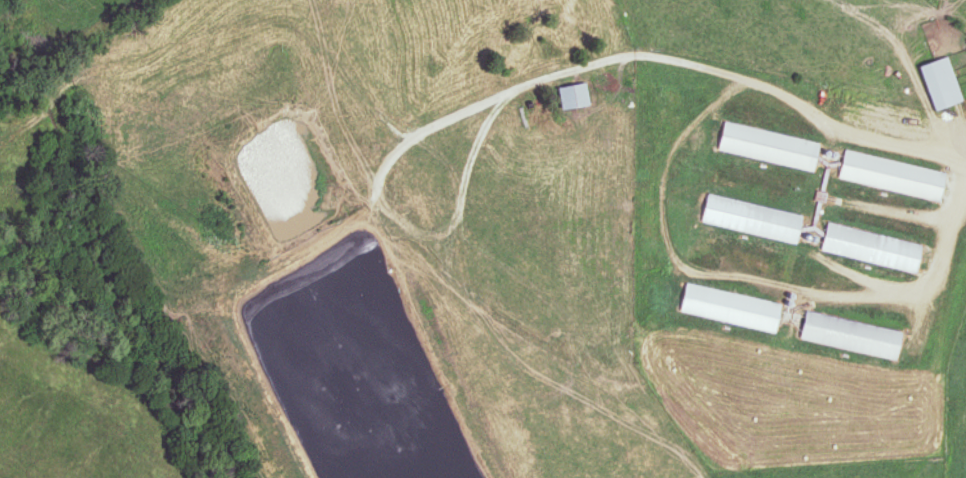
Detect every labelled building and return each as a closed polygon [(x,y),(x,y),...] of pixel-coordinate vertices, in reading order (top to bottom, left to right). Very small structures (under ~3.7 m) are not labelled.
[(925,110),(956,101),(943,56),(913,64),(925,110)] [(807,171),(809,163),(826,166),(829,153),(812,149),(813,142),(716,121),(710,150),(807,171)] [(837,150),(830,179),(934,200),(940,172),(837,150)] [(916,243),(819,223),(818,231),(793,225),(796,214),(702,195),(696,224),(910,269),(916,243)] [(768,331),(774,302),(677,284),(671,312),(768,331)] [(891,359),(897,330),(799,312),(793,341),(891,359)]
